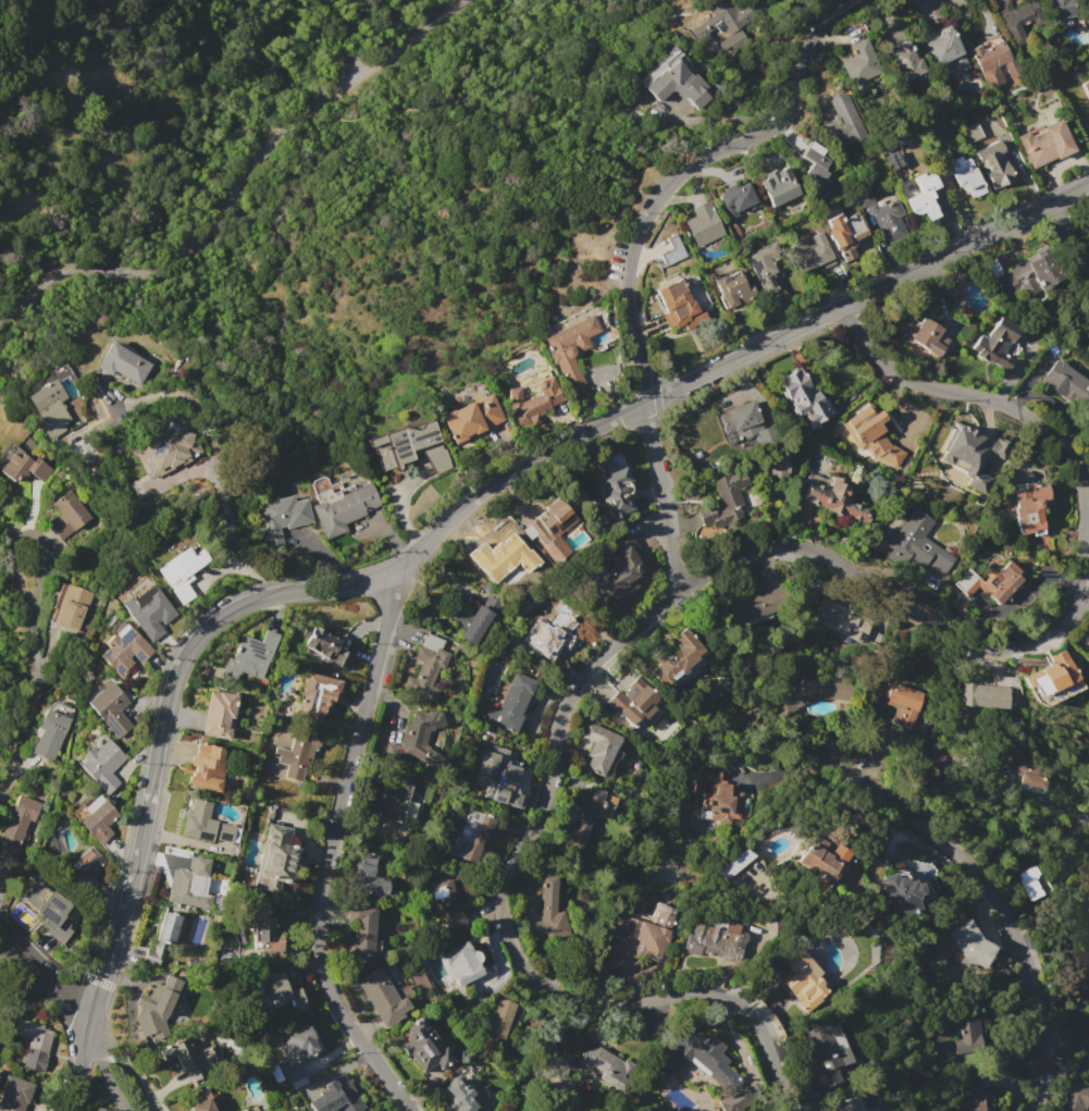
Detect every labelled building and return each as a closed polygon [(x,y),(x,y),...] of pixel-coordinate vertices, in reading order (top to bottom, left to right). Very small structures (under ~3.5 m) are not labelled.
[(1027,3),(1035,0),(1045,23),(1036,27),(1032,21),(1020,26),(1028,41),(1016,48),(995,4),(1005,0),(1008,0),(1012,9),(1027,2),(1027,3)] [(1050,17),(1047,0),(1070,0),(1072,14),(1050,17)] [(948,25),(970,69),(943,83),(919,38),(931,32),(932,33),(948,25)] [(970,49),(1000,35),(1012,59),(1015,58),(1025,77),(1007,86),(1006,83),(990,90),(980,72),(981,72),(970,49)] [(852,55),(846,46),(863,37),(880,71),(864,79),(870,91),(856,98),(839,62),(852,55)] [(888,53),(889,53),(887,50),(889,49),(889,48),(891,46),(893,47),(904,40),(913,54),(915,53),(925,71),(904,83),(888,53)] [(675,45),(698,69),(694,73),(707,86),(703,90),(709,98),(697,110),(684,97),(681,99),(671,89),(658,101),(638,82),(675,45)] [(1080,82),(1088,103),(1088,79),(1080,82)] [(827,100),(834,92),(844,92),(865,135),(847,145),(838,124),(836,125),(832,119),(834,116),(827,100)] [(1016,136),(1028,131),(1041,124),(1042,126),(1059,119),(1075,151),(1056,160),(1055,158),(1032,169),(1016,136)] [(961,129),(976,122),(983,137),(968,145),(961,129)] [(829,160),(818,154),(821,148),(806,140),(795,160),(805,165),(801,172),(818,181),(829,160)] [(973,152),(998,140),(1003,152),(1001,152),(1015,181),(992,192),(983,173),(986,171),(981,161),(978,163),(973,152)] [(881,157),(893,151),(900,165),(888,171),(881,157)] [(951,173),(945,163),(960,156),(962,160),(967,157),(973,166),(985,193),(972,199),(963,181),(956,184),(951,173)] [(757,182),(763,180),(760,176),(774,169),(775,171),(783,166),(797,194),(770,208),(757,182)] [(931,201),(938,215),(927,221),(920,207),(908,211),(903,199),(919,192),(914,181),(931,173),(938,187),(929,190),(933,200),(931,201)] [(745,182),(754,198),(756,197),(759,205),(746,211),(744,207),(734,212),(737,217),(728,220),(716,197),(745,182)] [(859,208),(851,190),(864,185),(871,201),(859,208)] [(865,207),(873,202),(876,208),(894,198),(902,214),(898,217),(906,234),(884,245),(865,207)] [(695,248),(683,222),(694,215),(691,209),(698,203),(707,201),(723,234),(695,248)] [(820,222),(838,213),(841,221),(845,219),(845,218),(850,214),(852,219),(857,215),(867,234),(854,240),(854,243),(854,245),(853,247),(851,248),(855,256),(842,262),(836,250),(834,251),(820,222)] [(819,232),(836,262),(825,268),(822,264),(803,274),(789,247),(800,242),(801,245),(810,239),(809,237),(819,232)] [(770,262),(776,272),(772,273),(774,276),(771,277),(778,291),(764,297),(744,256),(750,254),(772,242),(780,257),(770,262)] [(1047,246),(1066,276),(1042,291),(1041,289),(1025,300),(1020,292),(1015,295),(1006,300),(995,284),(1011,274),(1008,269),(1035,255),(1032,252),(1040,248),(1041,250),(1047,246)] [(711,281),(723,275),(725,277),(742,269),(750,283),(757,298),(729,313),(711,281)] [(654,289),(678,279),(684,291),(685,291),(691,300),(693,299),(697,309),(701,307),(706,319),(685,330),(683,324),(673,330),(672,326),(668,329),(661,314),(666,312),(654,289)] [(965,307),(973,316),(967,321),(958,312),(965,307)] [(574,353),(574,355),(572,357),(590,390),(573,398),(556,363),(553,365),(548,354),(550,353),(543,338),(592,314),(601,331),(586,337),(591,346),(576,354),(574,353)] [(1005,372),(970,350),(980,334),(987,338),(1000,317),(1019,329),(1011,344),(1010,344),(1003,354),(1013,360),(1005,372)] [(894,331),(901,320),(916,330),(924,318),(942,329),(939,333),(949,340),(938,357),(894,331)] [(110,341),(150,363),(138,385),(113,371),(110,375),(96,368),(110,341)] [(1056,359),(1088,381),(1072,405),(1052,391),(1050,394),(1037,385),(1056,359)] [(777,380),(797,368),(813,393),(816,392),(822,402),(820,403),(828,416),(809,427),(802,413),(797,417),(777,380)] [(549,375),(562,400),(549,406),(550,409),(537,416),(540,421),(519,432),(515,424),(515,416),(510,416),(508,387),(520,386),(522,402),(541,394),(539,391),(539,390),(537,388),(536,386),(536,384),(537,382),(539,381),(541,380),(543,380),(544,380),(545,379),(549,375)] [(26,397),(54,378),(66,396),(59,402),(71,420),(51,434),(26,397)] [(440,416),(453,409),(453,410),(471,402),(471,403),(491,393),(505,420),(455,445),(440,416)] [(753,399),(764,428),(771,424),(777,440),(763,445),(758,434),(740,442),(735,430),(726,434),(718,415),(727,411),(726,410),(753,399)] [(843,420),(865,405),(871,415),(879,409),(886,418),(879,423),(886,431),(881,434),(890,447),(891,445),(905,454),(895,469),(877,457),(874,459),(854,435),(843,420)] [(410,450),(413,461),(381,472),(372,446),(369,447),(367,441),(403,428),(414,430),(419,429),(422,423),(432,420),(440,441),(410,450)] [(151,479),(144,464),(147,461),(146,458),(144,456),(139,454),(145,434),(150,435),(159,427),(164,430),(168,422),(184,428),(183,432),(185,432),(186,433),(186,434),(193,434),(202,452),(188,447),(185,448),(189,456),(188,456),(191,459),(183,466),(181,462),(173,467),(173,469),(159,476),(158,474),(151,479)] [(954,422),(983,437),(979,444),(985,446),(988,440),(1008,450),(985,495),(966,485),(970,479),(963,474),(965,472),(940,459),(944,450),(941,449),(954,422)] [(13,481),(0,471),(0,469),(1,468),(0,467),(0,454),(9,442),(30,457),(33,455),(52,470),(42,483),(27,471),(26,473),(28,474),(24,480),(17,474),(13,481)] [(610,520),(597,490),(601,490),(596,479),(601,477),(594,462),(608,457),(614,470),(623,467),(630,481),(628,482),(629,487),(629,490),(629,493),(627,494),(633,510),(610,520)] [(771,458),(788,459),(788,464),(789,464),(788,473),(787,473),(785,480),(769,478),(771,458)] [(696,510),(711,505),(715,513),(723,509),(713,480),(743,468),(750,485),(739,490),(744,505),(739,506),(743,518),(716,528),(714,523),(703,527),(696,510)] [(812,474),(831,482),(833,477),(845,480),(844,484),(849,486),(844,499),(847,501),(847,502),(871,510),(866,524),(843,516),(843,517),(822,510),(814,529),(793,519),(812,474)] [(311,505),(319,503),(314,494),(330,487),(332,493),(339,490),(342,494),(370,482),(380,506),(366,513),(367,515),(345,524),(348,531),(325,540),(311,505)] [(1012,492),(1024,489),(1023,485),(1031,483),(1032,487),(1047,484),(1049,493),(1052,493),(1054,505),(1039,508),(1043,529),(1018,534),(1012,508),(1015,507),(1012,492)] [(69,490),(90,516),(61,540),(47,524),(59,515),(50,504),(69,490)] [(259,504),(293,495),(294,501),(307,498),(312,523),(287,529),(287,526),(280,528),(286,553),(269,558),(261,529),(264,528),(259,504)] [(558,496),(578,520),(559,535),(572,553),(557,566),(541,547),(545,544),(537,535),(531,541),(521,529),(546,509),(545,507),(558,496)] [(913,507),(933,521),(923,536),(953,557),(941,575),(925,564),(924,566),(881,536),(887,528),(894,533),(900,523),(901,524),(913,507)] [(468,555),(478,546),(487,556),(498,546),(487,535),(500,523),(512,535),(515,533),(530,548),(517,560),(513,557),(508,563),(511,566),(494,583),(468,555)] [(624,527),(640,546),(632,552),(641,564),(641,567),(640,571),(636,573),(638,576),(633,579),(638,585),(630,592),(632,593),(619,603),(602,580),(609,575),(610,576),(614,573),(612,571),(616,569),(611,565),(617,561),(614,555),(619,551),(609,538),(624,527)] [(156,570),(187,546),(193,554),(200,548),(209,559),(190,573),(194,579),(186,583),(196,595),(182,605),(156,570)] [(1007,560),(1018,570),(1016,573),(1022,578),(998,605),(977,588),(968,597),(963,593),(977,578),(981,582),(992,570),(995,573),(1007,560)] [(66,583),(92,593),(79,632),(52,624),(53,620),(51,619),(63,587),(65,588),(66,583)] [(121,604),(131,597),(132,600),(151,584),(154,588),(156,587),(177,614),(163,625),(160,620),(157,624),(164,632),(151,642),(121,604)] [(729,596),(751,590),(753,596),(784,585),(791,606),(769,613),(771,617),(740,628),(729,596)] [(820,594),(871,620),(859,644),(851,640),(847,646),(830,638),(833,631),(808,618),(820,594)] [(451,603),(471,615),(478,605),(481,607),(487,595),(502,603),(493,617),(492,617),(473,646),(458,638),(463,629),(444,617),(451,603)] [(566,633),(568,635),(549,662),(520,640),(539,614),(549,621),(558,613),(556,610),(560,607),(576,624),(566,633)] [(129,627),(152,651),(140,663),(133,654),(128,658),(133,663),(127,668),(129,669),(120,678),(98,655),(108,646),(103,643),(113,634),(117,638),(129,627)] [(302,645),(306,639),(300,637),(302,630),(308,632),(310,627),(339,639),(336,647),(351,654),(345,670),(320,659),(323,654),(302,645)] [(683,628),(703,650),(695,657),(696,658),(680,672),(677,669),(668,677),(670,680),(663,687),(648,671),(656,664),(653,661),(664,651),(668,655),(679,645),(672,638),(683,628)] [(279,634),(261,679),(239,670),(237,677),(222,671),(227,657),(232,659),(242,634),(260,641),(264,629),(279,634)] [(426,633),(444,640),(440,651),(448,654),(443,669),(440,668),(432,687),(440,690),(434,702),(400,689),(407,675),(414,678),(421,661),(413,657),(418,645),(421,646),(426,633)] [(1062,650),(1076,678),(1048,691),(1039,674),(1027,680),(1030,686),(1026,688),(1020,677),(1049,663),(1045,657),(1062,650)] [(307,671),(333,679),(334,677),(343,680),(338,693),(336,692),(326,726),(304,720),(304,718),(296,712),(307,671)] [(513,671),(536,680),(530,695),(529,694),(520,715),(522,716),(515,735),(483,721),(488,706),(497,711),(513,671)] [(639,671),(651,684),(649,686),(656,693),(628,718),(620,709),(612,717),(602,703),(639,671)] [(819,698),(788,713),(777,691),(808,675),(845,678),(844,700),(819,698)] [(111,680),(121,692),(125,689),(133,699),(120,709),(132,726),(116,739),(85,702),(100,689),(111,680)] [(962,683),(969,682),(974,684),(1008,687),(1006,708),(960,704),(962,683)] [(924,693),(912,730),(891,723),(896,707),(886,704),(884,707),(875,704),(881,683),(898,689),(899,684),(924,693)] [(208,690),(212,690),(211,695),(216,696),(218,691),(237,694),(233,718),(230,717),(227,728),(231,729),(228,739),(200,735),(208,690)] [(32,753),(41,729),(38,727),(46,708),(71,718),(52,762),(32,753)] [(413,709),(423,713),(435,709),(436,713),(441,712),(444,725),(434,727),(434,730),(429,731),(425,744),(429,746),(429,749),(438,754),(431,768),(405,750),(413,709)] [(587,720),(622,736),(602,779),(584,771),(591,756),(587,755),(593,742),(580,736),(587,720)] [(294,731),(321,737),(318,751),(309,749),(301,781),(283,777),(286,764),(276,762),(277,757),(272,756),(274,748),(289,751),(294,731)] [(75,762),(90,746),(91,746),(103,735),(125,758),(111,773),(120,782),(107,795),(75,762)] [(197,742),(222,746),(221,750),(223,751),(221,758),(223,760),(221,768),(224,769),(220,793),(185,786),(187,775),(191,776),(191,771),(194,771),(194,770),(193,769),(193,768),(194,767),(194,766),(189,765),(191,756),(194,756),(197,742)] [(483,751),(472,782),(494,790),(490,803),(507,808),(520,769),(508,764),(509,762),(506,761),(509,751),(500,748),(500,749),(492,745),(490,752),(483,751)] [(942,767),(946,754),(932,749),(927,763),(942,767)] [(1017,782),(1040,789),(1048,766),(1009,754),(1003,772),(1019,776),(1017,782)] [(412,773),(409,790),(405,789),(401,802),(405,803),(400,822),(374,816),(378,801),(381,802),(385,783),(382,782),(385,766),(412,773)] [(706,773),(721,775),(720,782),(731,783),(730,791),(754,793),(750,825),(709,819),(710,813),(702,812),(704,793),(710,794),(713,780),(705,779),(706,773)] [(590,786),(604,792),(601,800),(607,803),(603,812),(597,810),(580,853),(565,847),(574,823),(565,819),(571,803),(581,807),(590,786)] [(18,865),(0,858),(0,842),(12,811),(13,811),(20,793),(41,802),(35,822),(29,820),(18,848),(24,850),(18,865)] [(99,794),(119,815),(106,826),(112,834),(99,845),(76,819),(86,811),(84,808),(99,794)] [(195,799),(211,802),(208,818),(218,820),(213,841),(181,835),(185,813),(191,814),(195,799)] [(483,814),(496,818),(480,864),(462,859),(468,843),(472,844),(483,814)] [(230,841),(233,825),(218,822),(215,839),(230,841)] [(253,888),(268,824),(292,829),(288,844),(298,848),(287,896),(253,888)] [(813,836),(825,843),(820,850),(827,854),(833,843),(849,853),(841,865),(845,867),(833,888),(794,864),(813,836)] [(715,871),(725,882),(753,857),(743,846),(715,871)] [(70,865),(88,849),(90,852),(94,849),(103,859),(91,869),(86,862),(76,872),(70,865)] [(363,853),(376,856),(371,876),(380,878),(380,879),(388,881),(384,898),(349,888),(356,863),(360,864),(363,853)] [(172,867),(176,868),(176,867),(187,868),(189,855),(211,860),(205,894),(211,896),(209,910),(165,902),(172,867)] [(1035,879),(1043,894),(1029,902),(1018,881),(1022,879),(1018,875),(1035,865),(1039,874),(1036,876),(1038,878),(1035,879)] [(874,880),(878,878),(878,877),(890,873),(893,873),(899,874),(903,875),(907,880),(911,879),(912,884),(915,882),(916,884),(924,881),(929,898),(915,902),(917,911),(892,919),(886,903),(882,905),(874,880)] [(543,875),(559,876),(557,913),(566,910),(571,924),(557,930),(542,938),(535,941),(531,924),(542,919),(543,875)] [(430,882),(453,879),(455,892),(453,893),(453,897),(454,897),(455,902),(454,902),(454,904),(459,902),(468,929),(451,934),(444,910),(431,911),(430,899),(434,899),(433,893),(431,893),(430,882)] [(37,881),(72,906),(58,925),(24,900),(37,881)] [(246,903),(267,903),(267,916),(275,916),(275,935),(282,935),(282,952),(253,952),(253,942),(251,942),(251,924),(247,919),(246,918),(246,903)] [(375,906),(374,940),(380,940),(379,954),(373,953),(373,955),(355,954),(356,924),(347,923),(348,904),(375,906)] [(669,931),(660,959),(642,952),(640,959),(618,951),(617,953),(606,950),(612,928),(622,931),(628,917),(651,925),(656,911),(658,904),(676,911),(669,931)] [(163,911),(182,916),(173,946),(165,943),(159,964),(144,960),(147,948),(152,949),(163,911)] [(963,955),(948,931),(968,918),(980,938),(994,947),(983,968),(975,964),(973,968),(960,961),(963,955)] [(693,923),(722,930),(725,922),(739,926),(738,933),(746,936),(739,963),(701,952),(700,956),(681,951),(686,933),(691,935),(692,933),(690,933),(693,923)] [(477,963),(479,965),(480,964),(484,973),(458,986),(454,976),(455,975),(449,963),(447,964),(442,953),(467,940),(471,949),(470,950),(471,952),(473,951),(475,952),(478,952),(479,954),(480,956),(480,959),(479,961),(477,962),(477,963)] [(816,976),(822,984),(820,985),(827,992),(819,999),(820,999),(805,1012),(790,995),(780,983),(790,974),(780,963),(799,948),(819,973),(816,976)] [(356,980),(380,966),(399,999),(404,996),(411,1008),(401,1013),(404,1016),(384,1027),(356,980)] [(288,1001),(261,1011),(250,980),(281,971),(288,991),(299,987),(307,1010),(293,1014),(288,1001)] [(165,974),(181,979),(174,997),(182,1000),(174,1020),(141,1007),(151,982),(161,985),(165,974)] [(496,998),(507,1000),(517,1004),(505,1042),(485,1036),(496,998)] [(455,1060),(441,1071),(435,1063),(421,1074),(399,1045),(407,1039),(400,1030),(421,1015),(430,1026),(423,1032),(437,1051),(444,1046),(455,1060)] [(935,1017),(948,1021),(944,1035),(950,1036),(946,1049),(928,1046),(935,1017)] [(953,1053),(951,1040),(960,1039),(958,1033),(960,1033),(958,1021),(978,1017),(981,1019),(982,1021),(983,1032),(981,1035),(978,1035),(980,1050),(953,1053)] [(36,1039),(13,1034),(16,1019),(44,1025),(42,1029),(53,1032),(48,1054),(33,1050),(36,1039)] [(801,1035),(814,1030),(836,1022),(850,1061),(834,1067),(840,1082),(821,1088),(801,1035)] [(302,1063),(301,1064),(300,1065),(306,1075),(304,1075),(308,1083),(293,1089),(289,1083),(287,1084),(279,1066),(292,1059),(283,1039),(294,1033),(294,1032),(310,1024),(323,1049),(302,1059),(302,1061),(302,1063)] [(672,1042),(685,1027),(692,1033),(694,1030),(704,1038),(707,1034),(723,1046),(718,1053),(728,1061),(723,1065),(742,1079),(731,1093),(708,1075),(710,1073),(690,1057),(676,1076),(664,1067),(670,1059),(668,1058),(678,1046),(672,1042)] [(194,1052),(210,1046),(215,1060),(198,1067),(197,1064),(185,1070),(182,1071),(176,1056),(162,1062),(160,1056),(176,1049),(173,1042),(186,1037),(194,1052)] [(632,1063),(618,1089),(601,1077),(602,1074),(601,1071),(593,1066),(587,1067),(585,1061),(582,1062),(580,1051),(598,1047),(622,1061),(623,1059),(632,1063)] [(983,1090),(983,1110),(965,1110),(965,1109),(960,1108),(961,1089),(964,1089),(965,1072),(980,1073),(979,1090),(983,1090)] [(363,1109),(360,1110),(336,1110),(335,1109),(331,1110),(311,1110),(306,1102),(324,1090),(321,1086),(343,1073),(363,1109)] [(5,1074),(0,1090),(0,1110),(25,1110),(34,1083),(5,1074)] [(484,1106),(478,1110),(448,1110),(444,1107),(449,1101),(438,1091),(455,1076),(462,1085),(465,1083),(473,1093),(469,1097),(475,1103),(479,1101),(484,1106)] [(1068,1079),(1088,1087),(1088,1094),(1084,1109),(1081,1109),(1081,1110),(1057,1110),(1068,1079)] [(209,1100),(214,1110),(190,1110),(188,1108),(195,1104),(190,1094),(206,1086),(212,1099),(209,1100)] [(751,1101),(733,1110),(721,1110),(716,1101),(743,1086),(751,1101)] [(852,1096),(858,1110),(831,1110),(829,1106),(852,1096)]
